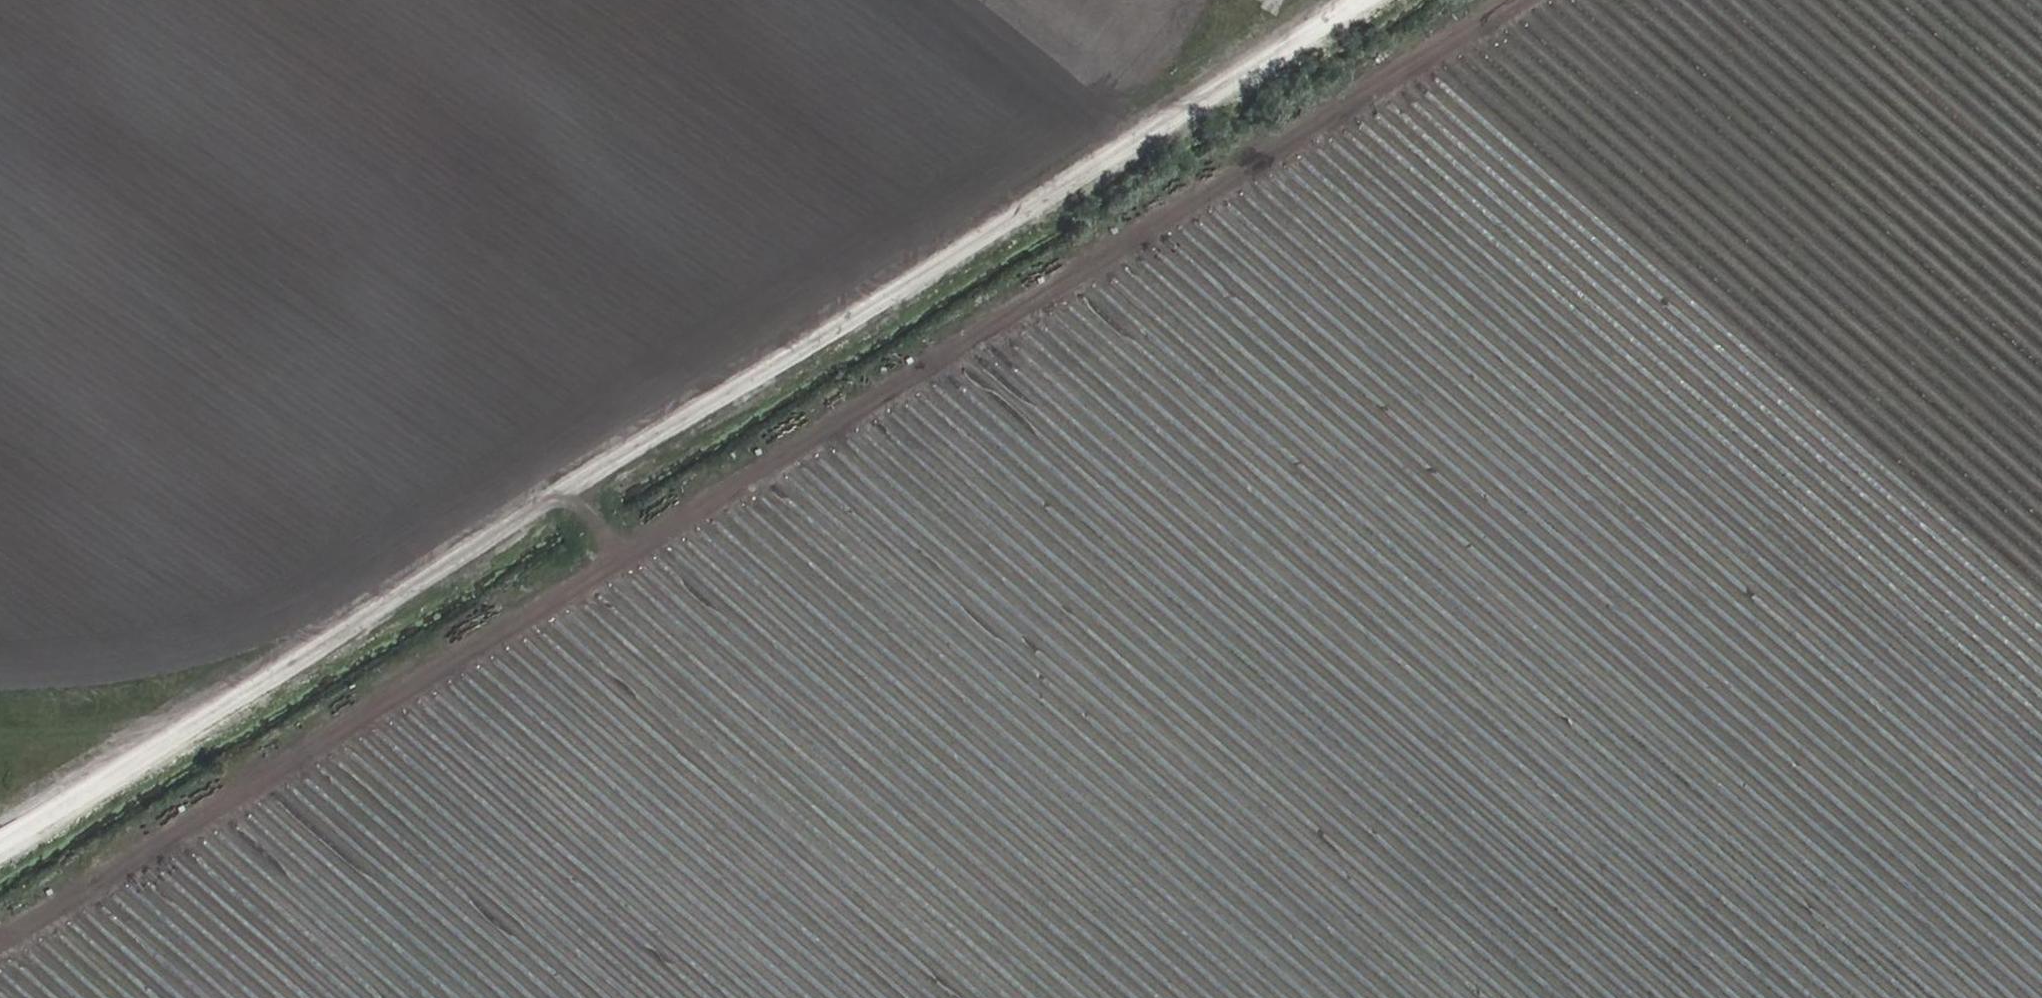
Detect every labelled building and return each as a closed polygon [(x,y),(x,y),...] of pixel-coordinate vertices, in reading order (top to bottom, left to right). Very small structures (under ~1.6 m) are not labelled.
[(1285,0),(1258,0),(1257,2),(1278,13),(1285,0)]
